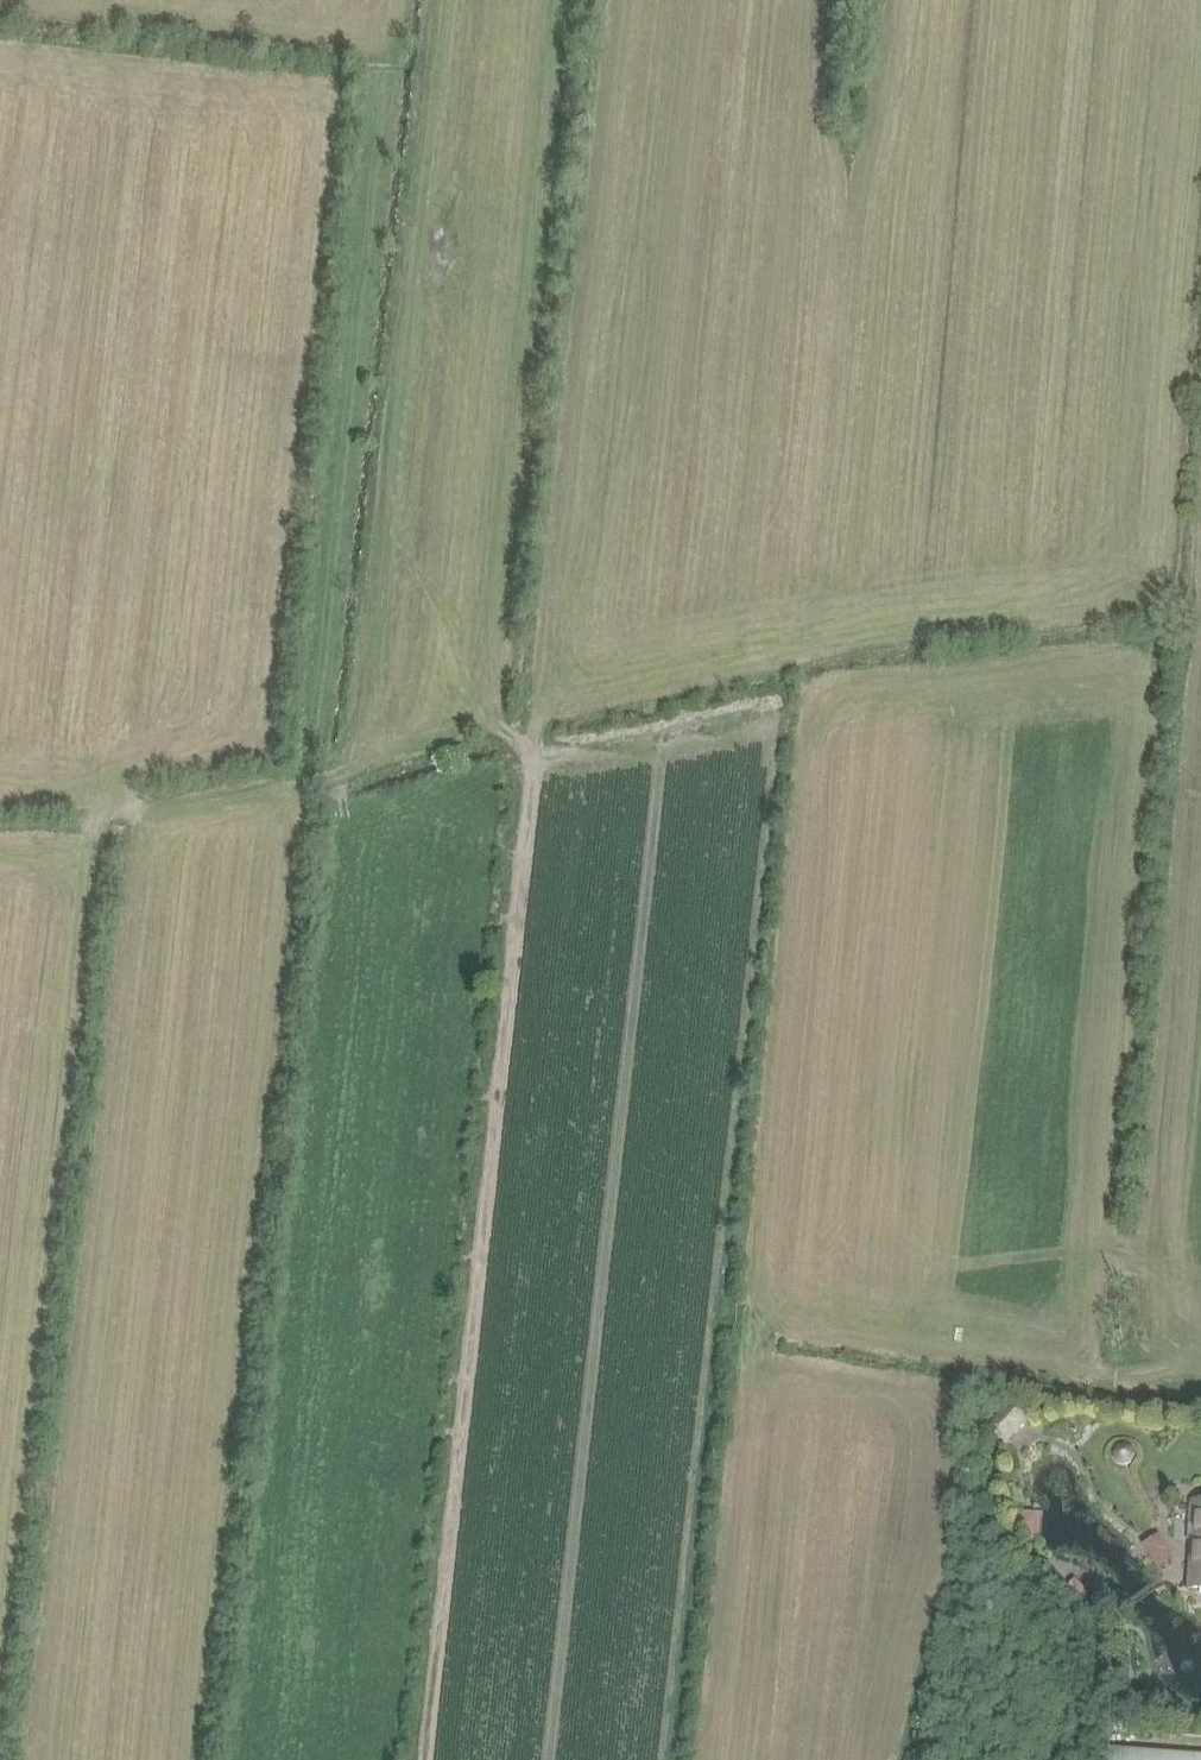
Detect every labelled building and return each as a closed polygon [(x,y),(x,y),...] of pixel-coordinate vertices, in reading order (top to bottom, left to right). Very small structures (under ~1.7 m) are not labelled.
[(1008,1444),(1033,1418),(1014,1400),(989,1426),(1008,1444)] [(1198,1539),(1197,1554),(1195,1554),(1192,1589),(1200,1590),(1200,1503),(1193,1502),(1190,1539),(1198,1539)] [(1147,1543),(1162,1568),(1179,1558),(1163,1533),(1147,1543)] [(1105,1749),(1105,1759),(1200,1759),(1200,1756),(1105,1749)]
